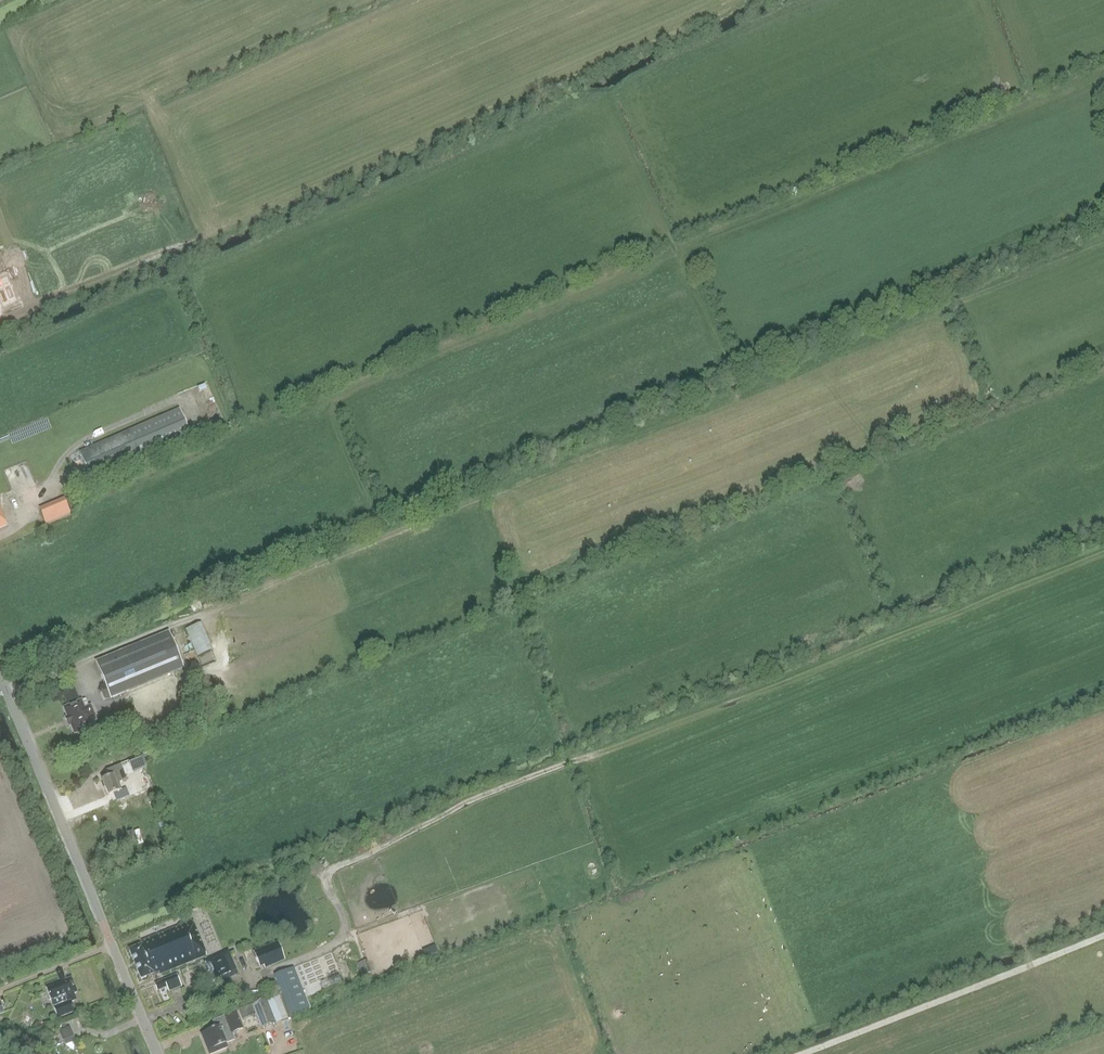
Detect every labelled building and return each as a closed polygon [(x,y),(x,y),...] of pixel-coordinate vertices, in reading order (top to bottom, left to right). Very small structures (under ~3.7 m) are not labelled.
[(180,409),(131,431),(80,453),(91,478),(191,434),(180,409)] [(65,499),(40,509),(46,523),(71,513),(65,499)] [(200,624),(191,627),(187,629),(198,655),(202,653),(211,650),(200,624)] [(184,667),(169,631),(96,662),(111,698),(184,667)] [(85,709),(81,701),(64,708),(75,734),(92,727),(89,719),(93,717),(94,715),(93,712),(92,710),(91,708),(89,707),(85,709)] [(129,763),(133,772),(146,767),(142,758),(129,763)] [(115,780),(123,777),(120,770),(112,774),(113,776),(102,780),(108,795),(119,791),(115,780)] [(132,793),(152,785),(149,777),(129,786),(132,793)] [(125,835),(128,842),(135,839),(132,832),(125,835)] [(154,977),(207,955),(193,921),(141,942),(142,945),(129,950),(141,979),(151,975),(152,978),(154,977)] [(285,958),(278,942),(254,952),(260,965),(264,964),(265,967),(285,958)] [(233,972),(226,956),(209,963),(216,980),(233,972)] [(361,963),(365,974),(371,972),(367,961),(361,963)] [(74,994),(77,992),(71,978),(67,980),(62,970),(56,972),(59,979),(46,985),(59,1018),(75,1011),(71,1002),(76,1000),(74,994)] [(275,977),(290,1012),(291,1015),(307,1008),(306,1005),(290,970),(275,977)] [(155,984),(158,991),(168,987),(170,992),(182,987),(177,974),(155,984)] [(321,984),(323,989),(341,983),(339,977),(321,984)] [(288,1018),(279,994),(272,997),(281,1020),(288,1018)] [(277,1023),(267,999),(252,1005),(256,1015),(261,1029),(277,1023)] [(252,1005),(247,1007),(251,1017),(256,1015),(252,1005)] [(220,1026),(201,1034),(209,1053),(212,1053),(228,1047),(226,1043),(235,1040),(232,1033),(243,1029),(237,1013),(225,1018),(228,1024),(220,1027),(220,1026)] [(76,1041),(70,1026),(59,1030),(65,1045),(76,1041)]
